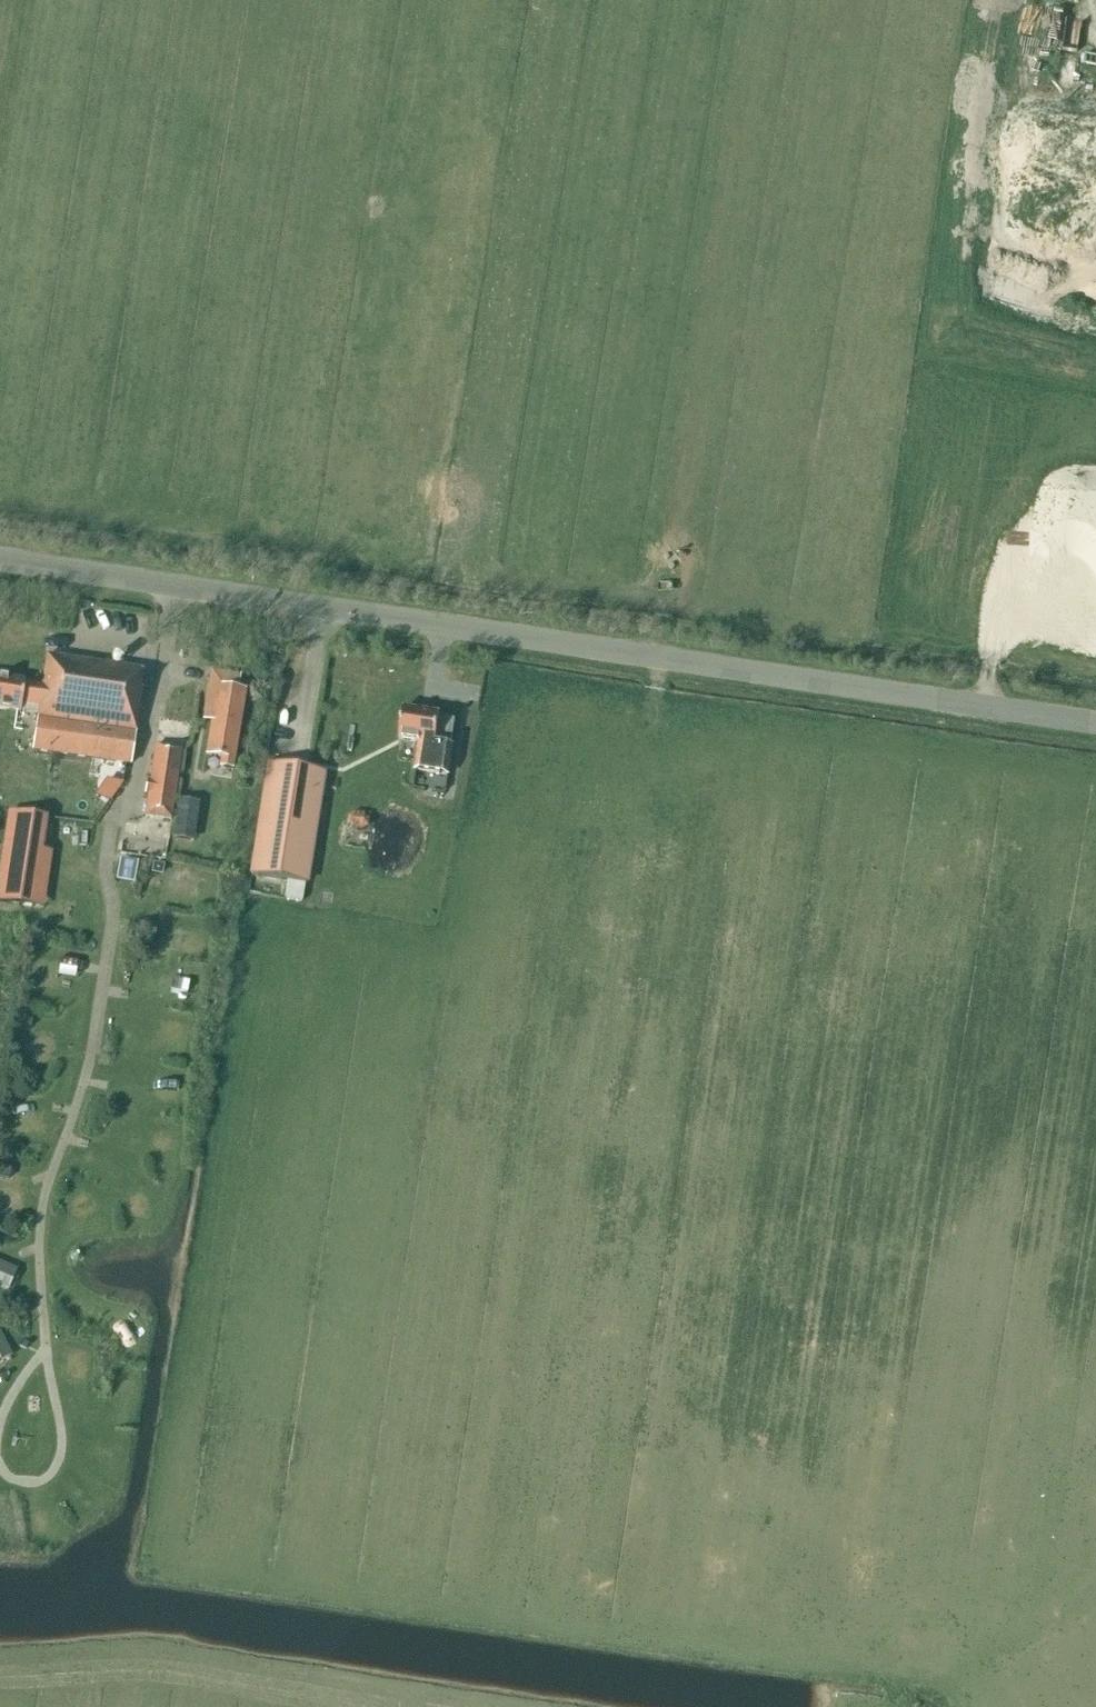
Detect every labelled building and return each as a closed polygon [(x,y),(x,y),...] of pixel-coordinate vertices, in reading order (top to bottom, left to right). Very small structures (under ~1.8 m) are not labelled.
[(141,669),(46,655),(41,685),(24,683),(24,682),(0,678),(0,709),(20,712),(21,705),(38,708),(32,749),(130,763),(141,688),(139,687),(141,669)] [(234,767),(235,760),(246,689),(216,685),(205,755),(225,759),(224,765),(234,767)] [(403,708),(399,740),(420,743),(417,761),(416,770),(434,773),(448,775),(453,746),(451,746),(455,720),(439,718),(440,714),(403,708)] [(171,820),(177,782),(182,748),(154,744),(144,817),(171,820)] [(268,764),(250,874),(286,880),(303,883),(304,883),(322,773),(268,764)] [(196,841),(204,802),(182,798),(174,836),(196,841)] [(0,874),(0,902),(32,907),(42,841),(45,818),(10,812),(0,873),(0,874)] [(122,863),(119,881),(130,883),(133,865),(122,863)] [(286,880),(283,898),(300,901),(303,883),(286,880)] [(0,1168),(0,1169),(0,1178),(8,1179),(10,1170),(0,1168)]
